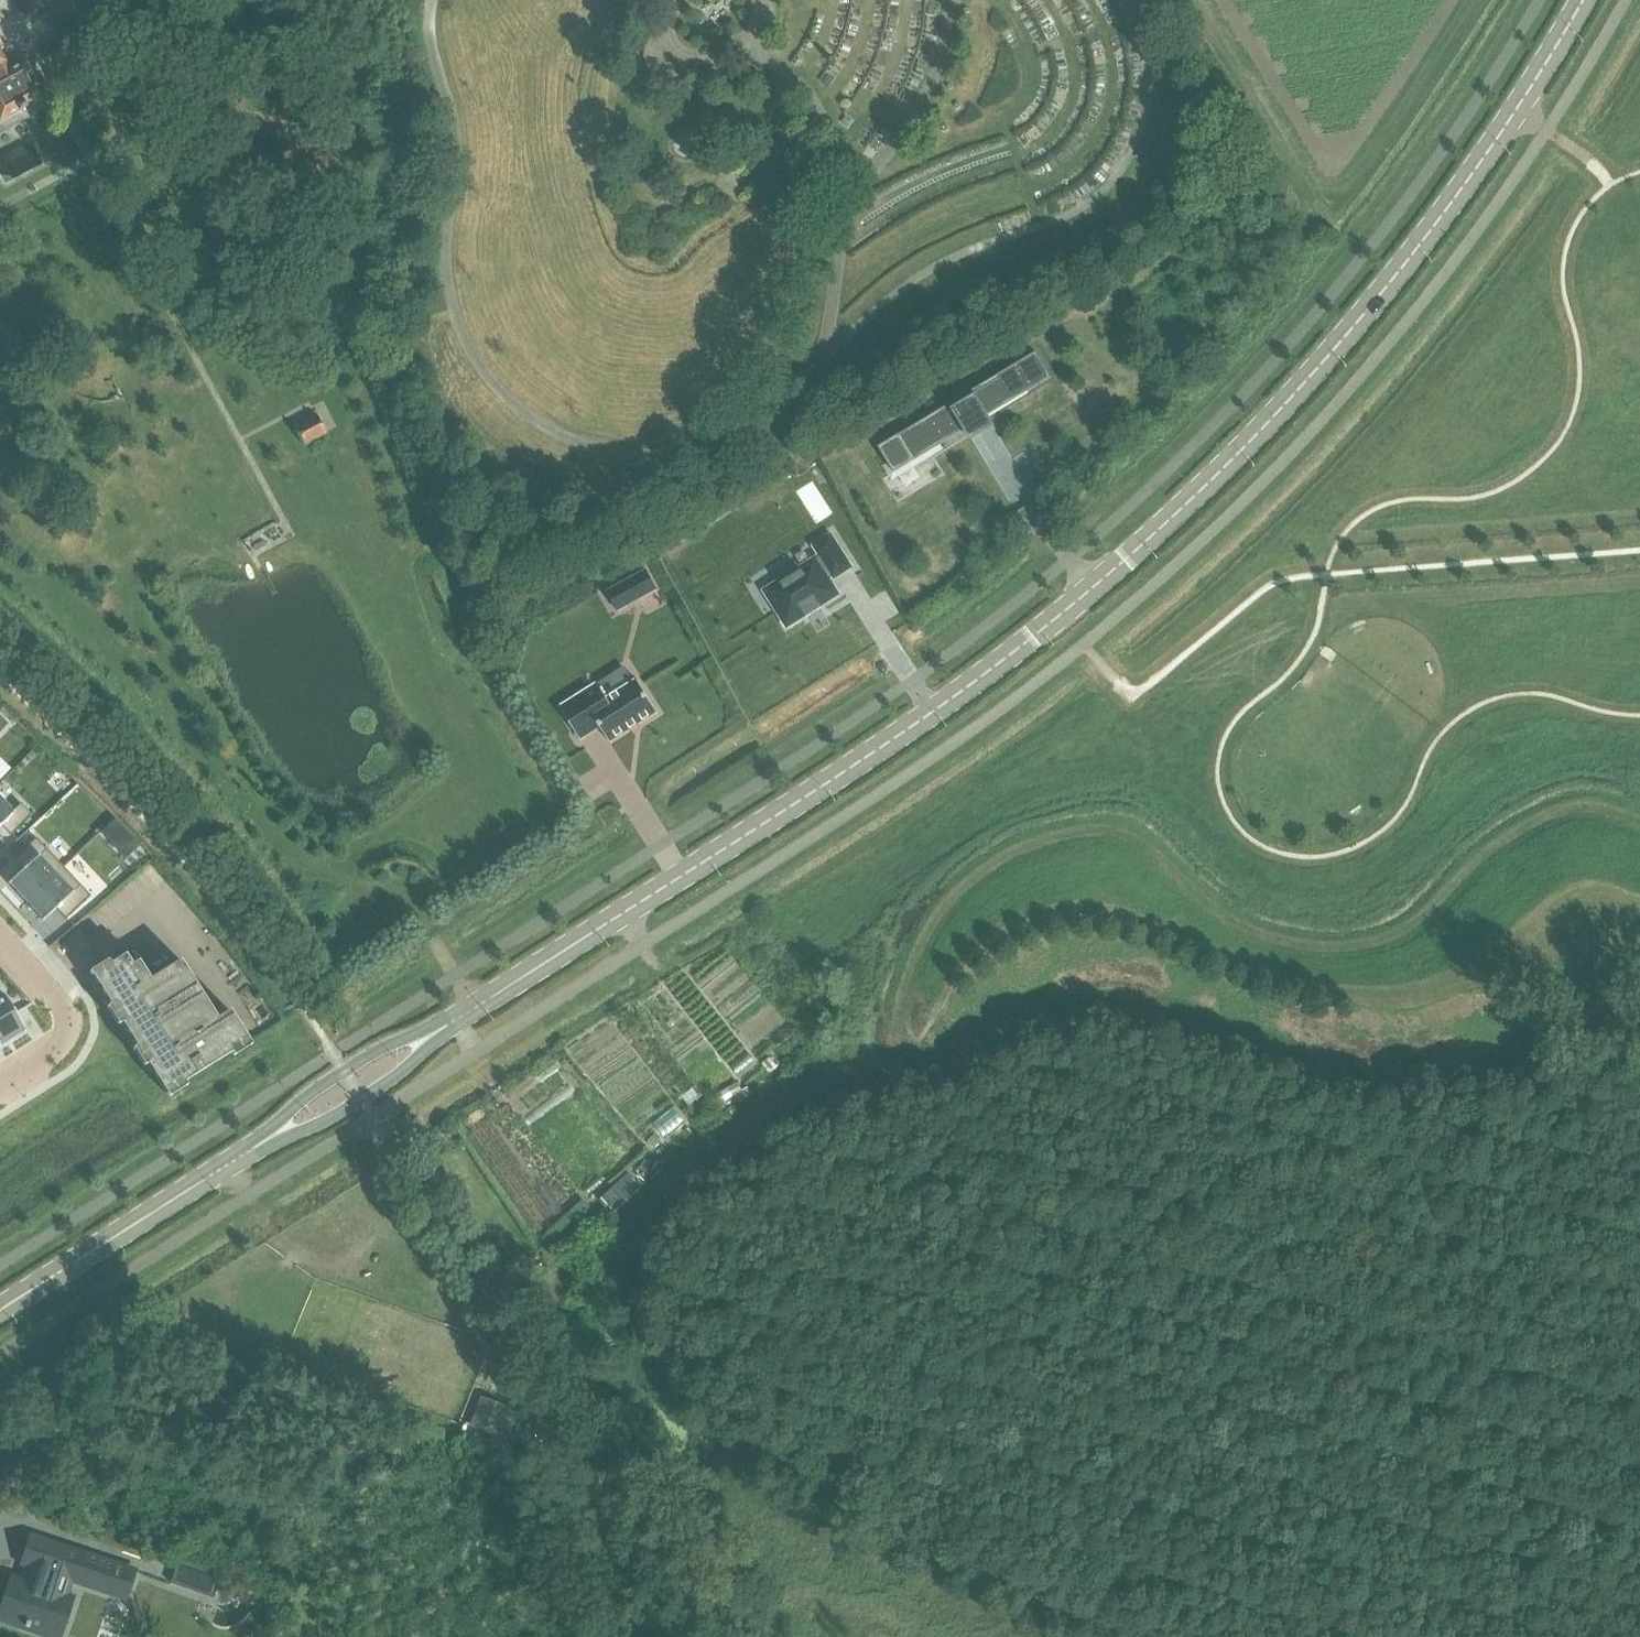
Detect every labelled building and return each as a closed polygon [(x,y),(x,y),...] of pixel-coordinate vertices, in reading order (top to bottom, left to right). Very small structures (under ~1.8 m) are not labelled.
[(27,16),(43,7),(56,0),(19,0),(27,16)] [(85,6),(82,0),(59,0),(67,15),(85,6)] [(5,62),(0,54),(0,124),(1,125),(17,116),(18,120),(27,115),(25,111),(45,100),(26,63),(10,72),(5,62)] [(1037,352),(879,447),(895,472),(941,444),(965,430),(971,441),(996,426),(989,415),(1039,385),(1052,377),(1037,352)] [(305,444),(327,432),(317,415),(296,426),(305,444)] [(839,594),(830,580),(833,578),(834,579),(853,568),(832,534),(813,546),(820,556),(799,569),(796,564),(779,575),(783,580),(765,591),(788,627),(806,615),(807,618),(811,615),(810,612),(817,608),(818,611),(822,608),(821,606),(839,594)] [(644,570),(605,591),(607,593),(616,611),(655,590),(644,570)] [(630,730),(657,713),(657,714),(659,713),(649,697),(637,679),(636,680),(635,682),(623,689),(608,698),(604,693),(598,683),(598,682),(597,683),(597,684),(562,706),(561,705),(560,706),(571,723),(582,740),(583,740),(583,739),(592,733),(601,727),(606,735),(611,743),(613,742),(612,741),(630,730)] [(1,826),(6,830),(11,836),(12,835),(22,825),(32,814),(25,808),(21,803),(14,811),(0,798),(0,827),(1,826)] [(114,820),(105,828),(118,841),(126,833),(115,821),(114,820)] [(9,883),(9,884),(10,884),(12,886),(27,901),(64,867),(54,856),(37,838),(15,858),(19,863),(25,868),(24,869),(9,883)] [(64,867),(27,901),(32,907),(42,918),(43,919),(42,920),(43,920),(43,921),(56,909),(66,919),(79,907),(91,896),(80,885),(64,867)] [(97,867),(84,876),(93,890),(106,881),(97,867)] [(200,992),(180,960),(165,970),(150,979),(138,961),(132,965),(125,954),(115,961),(92,975),(109,1002),(138,1048),(167,1094),(210,1067),(249,1042),(230,1010),(217,1018),(200,992)] [(0,1047),(1,1046),(1,1045),(25,1030),(25,1031),(27,1031),(11,1006),(2,991),(0,992),(1,993),(0,994),(0,1047)] [(763,1064),(769,1072),(778,1065),(772,1057),(763,1064)] [(737,1081),(718,1092),(723,1100),(734,1094),(739,1103),(753,1094),(748,1086),(742,1089),(737,1081)] [(692,1088),(681,1096),(688,1105),(699,1097),(692,1088)] [(725,1104),(717,1109),(722,1116),(729,1112),(725,1104)] [(655,1135),(648,1141),(654,1148),(661,1143),(655,1135)] [(614,1212),(643,1185),(630,1171),(601,1198),(614,1212)] [(521,1409),(481,1394),(470,1423),(495,1432),(494,1434),(490,1444),(491,1444),(493,1445),(510,1451),(510,1450),(514,1440),(516,1440),(520,1442),(521,1440),(529,1419),(518,1415),(519,1413),(521,1409)] [(0,1610),(0,1619),(41,1633),(47,1616),(65,1622),(74,1598),(64,1594),(69,1579),(76,1581),(76,1580),(123,1596),(132,1571),(135,1572),(135,1571),(30,1536),(21,1563),(28,1565),(23,1581),(11,1577),(0,1610)] [(221,1575),(178,1560),(170,1582),(213,1597),(221,1575)]
